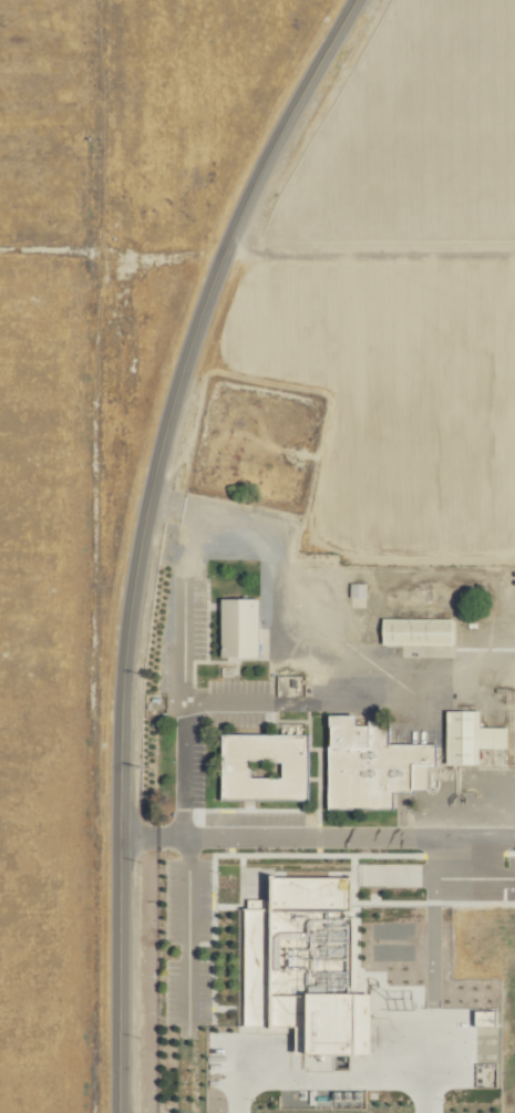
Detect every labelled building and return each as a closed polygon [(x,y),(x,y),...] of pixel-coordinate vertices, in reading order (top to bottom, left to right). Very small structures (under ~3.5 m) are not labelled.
[(348,596),(364,597),(364,582),(348,582),(348,596)] [(218,655),(255,656),(256,597),(219,596),(218,655)] [(451,618),(380,616),(380,643),(450,644),(451,618)] [(327,806),(391,806),(391,789),(428,789),(428,766),(434,766),(434,742),(386,742),(386,722),(351,722),(351,713),(327,713),(327,806)] [(307,733),(220,732),(220,797),(306,798),(307,733)]
